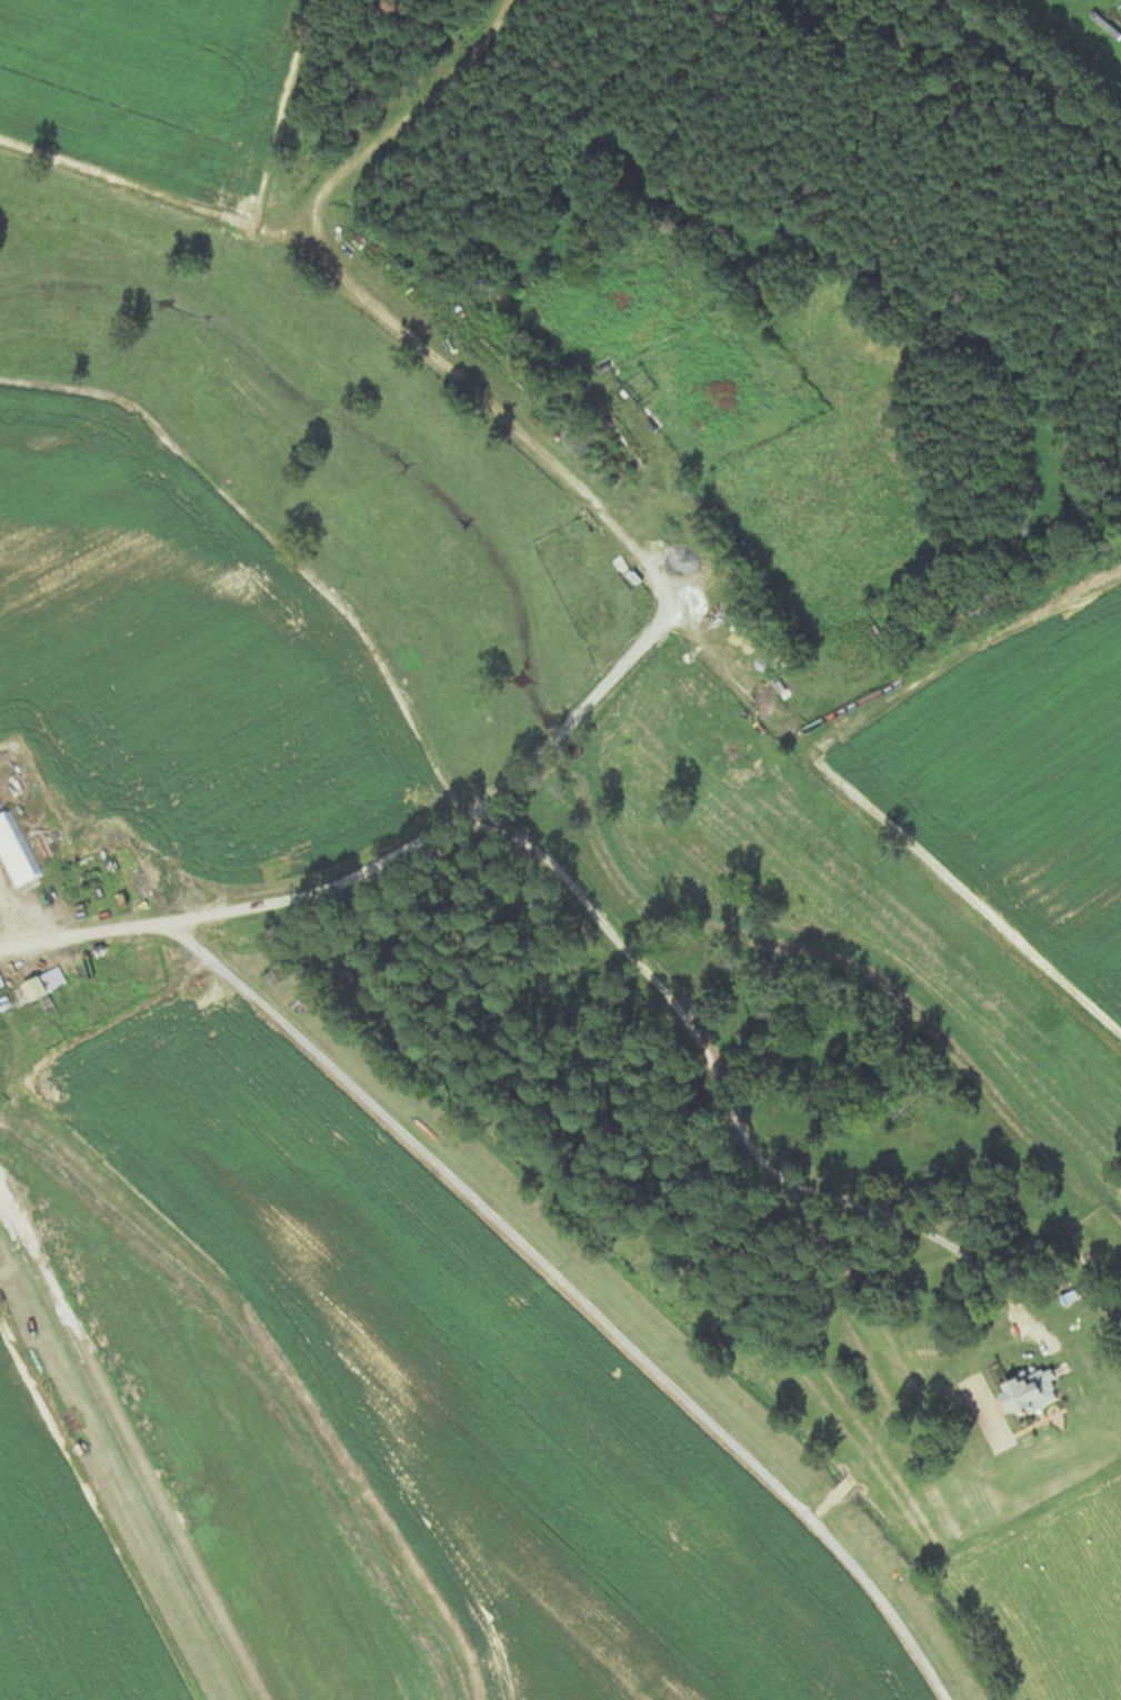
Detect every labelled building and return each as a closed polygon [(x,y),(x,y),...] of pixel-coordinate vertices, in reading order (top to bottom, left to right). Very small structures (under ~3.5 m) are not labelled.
[(994,1384),(997,1393),(992,1395),(1001,1418),(1056,1398),(1045,1366),(994,1384)]
